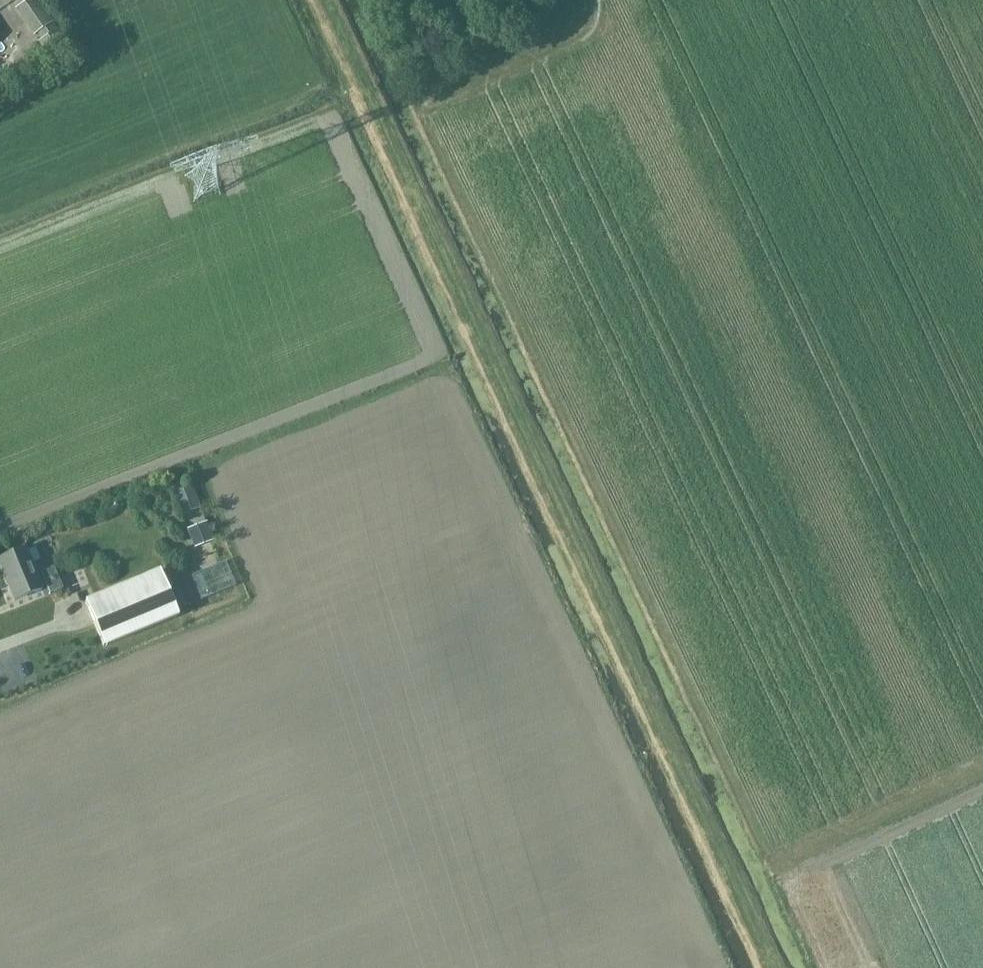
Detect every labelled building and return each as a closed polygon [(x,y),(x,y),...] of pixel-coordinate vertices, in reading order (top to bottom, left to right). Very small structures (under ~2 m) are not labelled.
[(35,35),(52,24),(36,0),(31,0),(18,8),(35,35)] [(52,60),(69,49),(56,31),(40,42),(52,60)] [(192,486),(173,493),(181,514),(200,507),(192,486)] [(209,530),(189,537),(193,547),(212,539),(209,530)] [(23,549),(0,558),(0,572),(12,601),(40,589),(23,549)] [(159,570),(84,600),(102,647),(177,617),(159,570)] [(57,578),(44,583),(48,594),(61,589),(57,578)]
